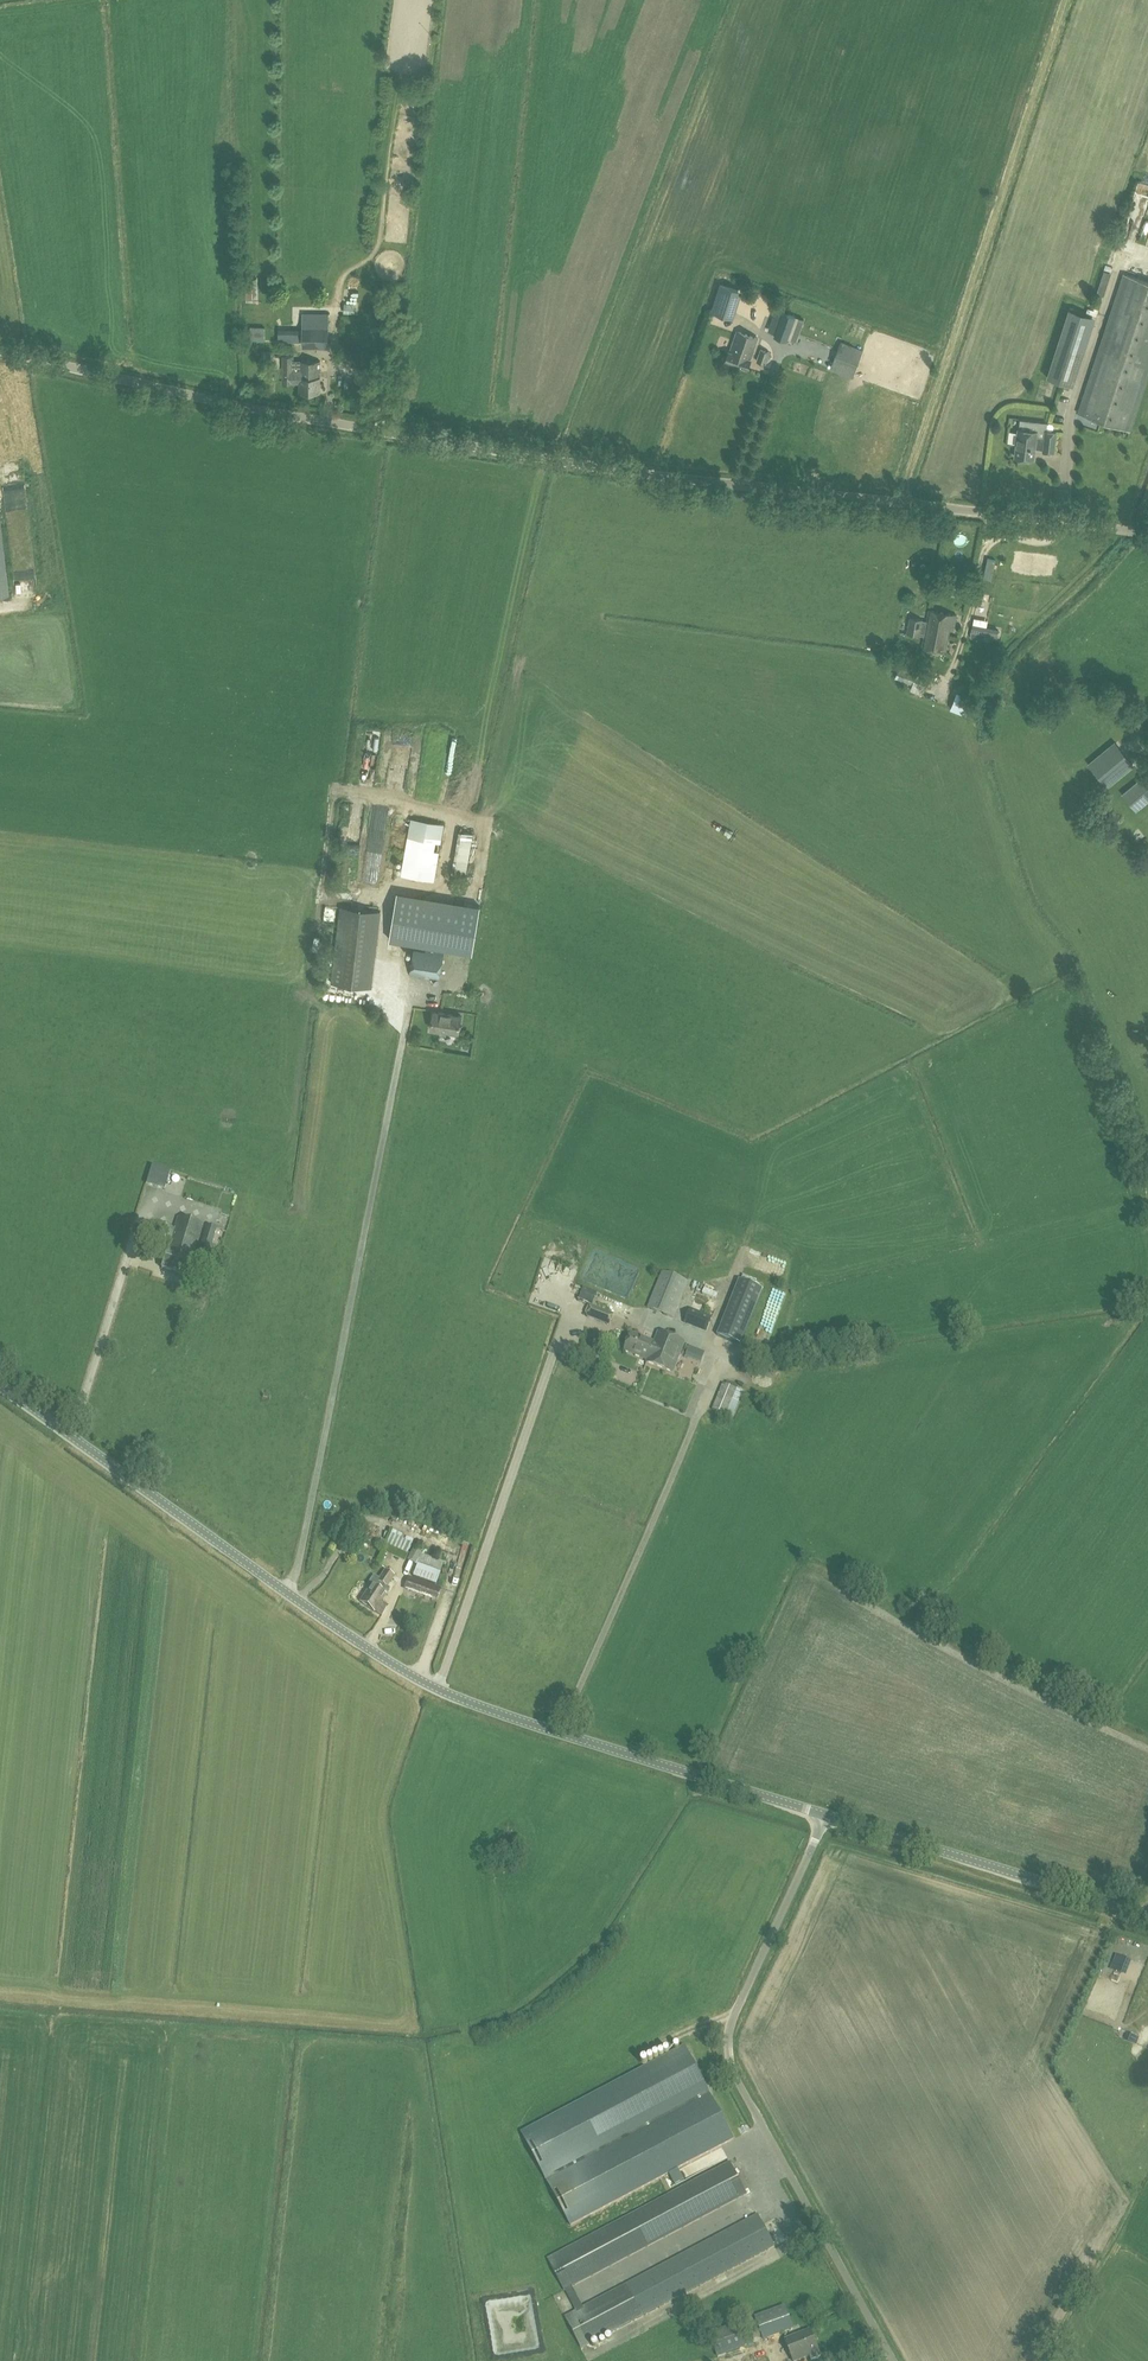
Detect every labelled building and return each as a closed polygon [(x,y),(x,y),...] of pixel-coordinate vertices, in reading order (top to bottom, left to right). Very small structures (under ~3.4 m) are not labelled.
[(1120,235),(1134,236),(1135,226),(1120,225),(1120,235)] [(1104,270),(1096,293),(1102,295),(1110,272),(1104,270)] [(1147,365),(1147,279),(1119,271),(1097,347),(1103,348),(1102,350),(1112,352),(1108,368),(1118,371),(1114,385),(1125,388),(1121,403),(1126,404),(1123,414),(1133,417),(1147,365)] [(719,284),(710,311),(731,318),(739,291),(719,284)] [(244,288),(244,298),(256,298),(256,289),(244,288)] [(1047,377),(1070,385),(1093,317),(1070,309),(1047,377)] [(787,340),(795,316),(783,312),(774,335),(787,340)] [(303,313),(302,347),(329,347),(329,313),(303,313)] [(265,340),(265,330),(265,328),(252,327),(250,339),(265,340)] [(758,338),(737,331),(726,361),(748,369),(758,338)] [(300,333),(278,332),(278,341),(300,342),(300,333)] [(852,378),(863,350),(841,341),(830,369),(852,378)] [(770,352),(761,349),(757,360),(766,363),(770,352)] [(283,356),(283,383),(299,384),(299,392),(321,392),(321,361),(294,361),(294,356),(283,356)] [(329,397),(319,397),(319,411),(329,411),(329,397)] [(1018,429),(1015,457),(1034,459),(1035,447),(1044,448),(1043,450),(1054,452),(1056,431),(1046,430),(1045,437),(1037,436),(1037,431),(1018,429)] [(0,521),(0,596),(9,595),(0,521)] [(12,550),(12,579),(31,579),(31,550),(12,550)] [(930,610),(927,622),(925,636),(923,646),(946,651),(950,628),(953,629),(956,615),(930,610)] [(925,636),(927,622),(922,620),(910,618),(907,632),(925,636)] [(999,630),(973,626),(971,637),(984,639),(985,635),(997,637),(999,630)] [(978,678),(988,679),(991,658),(981,656),(978,678)] [(895,678),(902,680),(901,684),(912,688),(911,690),(923,694),(929,675),(899,666),(895,678)] [(967,715),(969,711),(974,699),(958,692),(951,709),(967,715)] [(376,748),(376,733),(366,733),(367,749),(376,748)] [(1115,743),(1088,765),(1105,785),(1131,763),(1115,743)] [(405,776),(402,790),(412,792),(415,778),(405,776)] [(1135,785),(1123,795),(1129,802),(1142,791),(1147,799),(1147,784),(1143,778),(1135,785)] [(435,881),(443,833),(444,824),(411,818),(410,827),(401,876),(435,881)] [(456,828),(452,874),(465,875),(469,829),(456,828)] [(382,853),(381,878),(392,878),(393,853),(382,853)] [(388,935),(409,938),(415,891),(394,888),(388,935)] [(451,940),(458,898),(426,894),(420,935),(451,940)] [(460,903),(453,951),(473,954),(480,906),(460,903)] [(341,907),(335,960),(332,985),(371,989),(374,963),(380,911),(341,907)] [(414,949),(410,973),(439,979),(444,952),(433,951),(433,952),(414,949)] [(431,1029),(440,1030),(440,1035),(446,1036),(447,1031),(459,1033),(461,1015),(434,1011),(431,1029)] [(523,1059),(528,1046),(516,1041),(511,1055),(523,1059)] [(186,1188),(190,1169),(154,1161),(149,1179),(186,1188)] [(193,1259),(192,1259),(203,1224),(178,1217),(174,1228),(157,1223),(149,1246),(166,1252),(161,1268),(188,1276),(193,1259)] [(205,1232),(202,1242),(201,1243),(197,1258),(207,1261),(211,1246),(212,1245),(214,1236),(218,1227),(208,1224),(205,1232)] [(674,1318),(689,1282),(662,1271),(647,1308),(674,1318)] [(763,1289),(739,1279),(719,1325),(717,1334),(730,1339),(740,1343),(763,1289)] [(597,1292),(583,1286),(579,1298),(593,1303),(597,1292)] [(247,1307),(249,1294),(227,1291),(225,1304),(247,1307)] [(614,1314),(591,1304),(587,1316),(610,1325),(614,1314)] [(691,1308),(685,1323),(706,1332),(712,1317),(691,1308)] [(659,1332),(655,1342),(648,1359),(647,1362),(673,1373),(685,1342),(659,1332)] [(625,1350),(648,1359),(655,1342),(631,1334),(625,1350)] [(705,1351),(689,1345),(685,1356),(701,1362),(705,1351)] [(202,1357),(200,1365),(217,1370),(219,1361),(202,1357)] [(604,1366),(594,1362),(590,1372),(600,1376),(604,1366)] [(737,1389),(723,1383),(712,1409),(726,1415),(737,1389)] [(759,1411),(770,1421),(779,1411),(768,1401),(759,1411)] [(412,1534),(439,1546),(445,1533),(418,1521),(412,1534)] [(391,1530),(385,1544),(407,1554),(413,1539),(391,1530)] [(415,1564),(421,1554),(422,1551),(414,1547),(407,1559),(415,1564)] [(444,1562),(421,1554),(413,1576),(436,1585),(444,1562)] [(384,1598),(390,1589),(388,1586),(395,1576),(385,1569),(379,1578),(374,1574),(365,1587),(369,1589),(360,1602),(375,1612),(382,1617),(389,1607),(382,1602),(384,1599),(384,1598)] [(410,1577),(406,1587),(405,1590),(434,1601),(440,1588),(410,1577)] [(1138,2036),(1127,2032),(1124,2038),(1136,2043),(1138,2036)] [(578,2222),(733,2139),(684,2047),(528,2129),(519,2134),(568,2227),(578,2222)] [(576,2311),(571,2314),(565,2317),(582,2349),(588,2345),(774,2246),(758,2215),(583,2308),(572,2287),(747,2194),(730,2162),(548,2259),(564,2291),(565,2290),(576,2311)] [(759,2325),(789,2314),(785,2304),(755,2314),(759,2325)] [(789,2314),(759,2325),(764,2339),(794,2329),(789,2314)] [(736,2325),(709,2335),(718,2357),(744,2347),(736,2325)] [(763,2335),(759,2325),(750,2329),(754,2339),(763,2335)] [(821,2356),(810,2329),(784,2339),(793,2360),(796,2360),(810,2355),(812,2360),(821,2356)]
